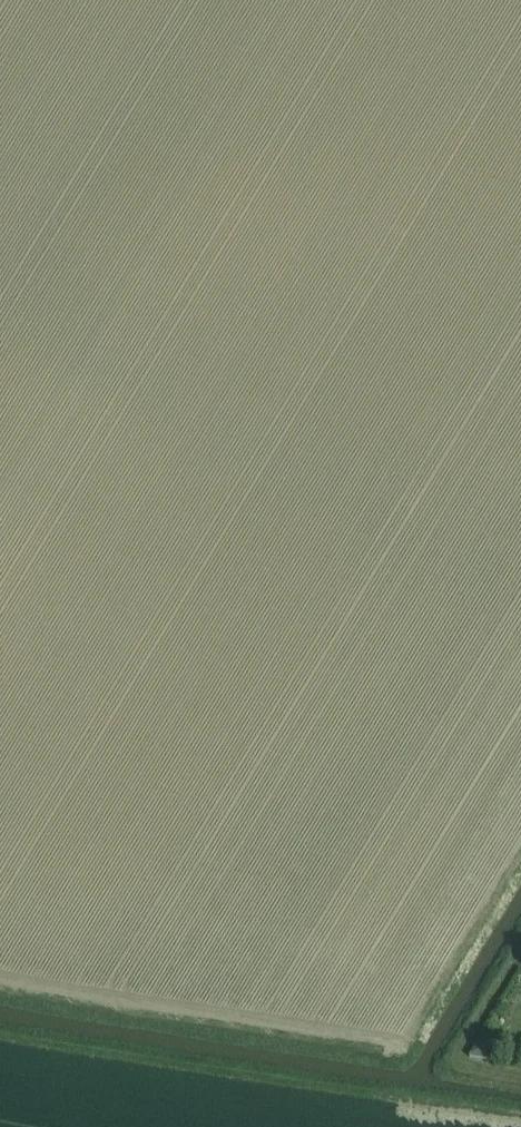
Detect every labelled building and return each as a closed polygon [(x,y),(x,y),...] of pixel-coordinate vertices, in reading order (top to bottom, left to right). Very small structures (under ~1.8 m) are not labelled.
[(482,1037),(470,1056),(492,1059),(482,1037)]
